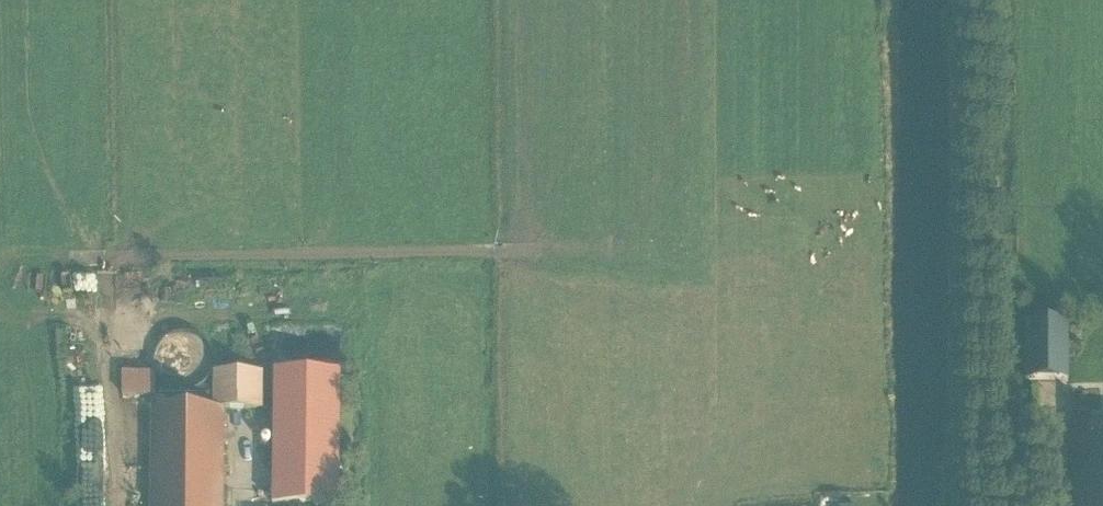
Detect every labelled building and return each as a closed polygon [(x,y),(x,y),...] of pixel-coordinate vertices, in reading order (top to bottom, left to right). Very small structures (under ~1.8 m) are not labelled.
[(104,317),(117,330),(130,317),(117,304),(104,317)] [(1025,321),(1025,367),(1061,367),(1061,320),(1025,321)] [(273,505),(322,505),(339,505),(341,373),(274,372),(273,505)] [(155,373),(123,373),(122,396),(155,396),(155,373)] [(225,410),(262,410),(262,375),(214,374),(214,412),(151,411),(150,505),(224,505),(225,410)]
